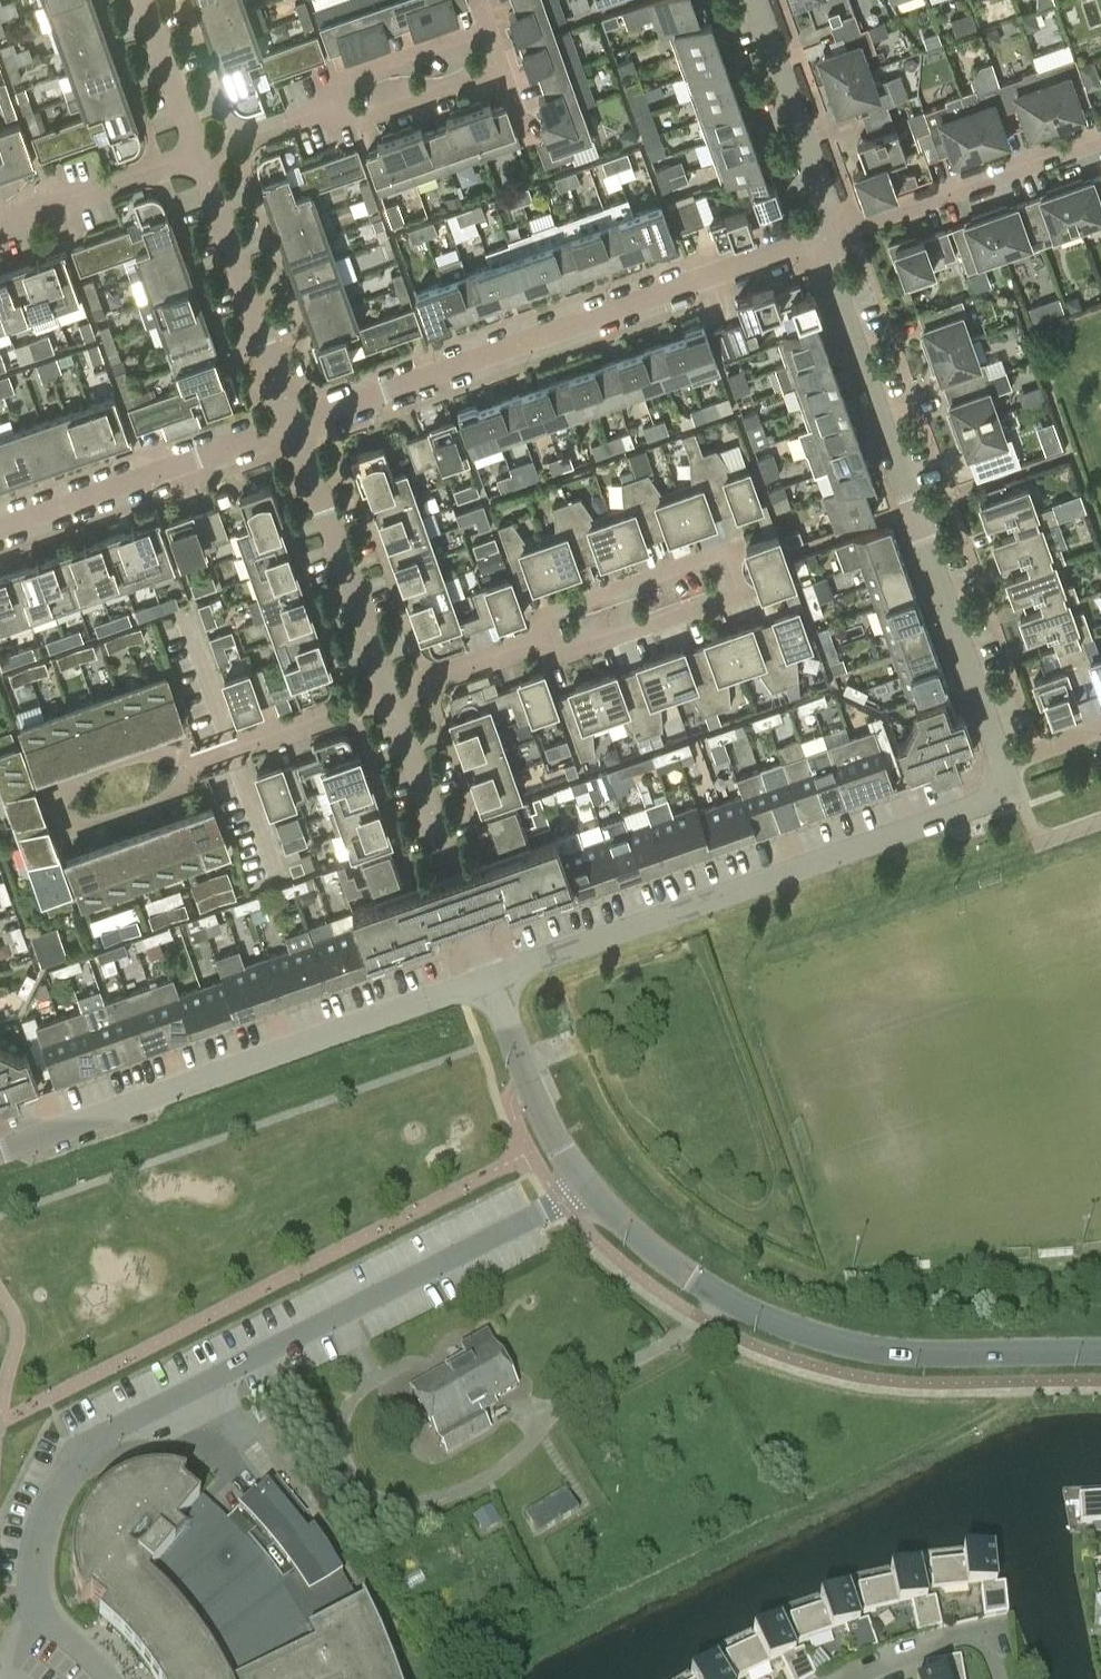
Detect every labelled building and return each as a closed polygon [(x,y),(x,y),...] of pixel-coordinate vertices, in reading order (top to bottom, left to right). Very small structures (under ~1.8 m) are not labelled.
[(55,27),(92,14),(89,6),(92,5),(90,0),(60,0),(47,4),(55,27)] [(205,25),(245,11),(241,0),(203,0),(197,2),(205,25)] [(295,3),(300,17),(309,14),(304,0),(303,0),(295,3)] [(359,54),(367,51),(349,0),(345,0),(314,11),(328,50),(342,45),(344,52),(357,48),(359,54)] [(388,0),(349,0),(367,51),(378,47),(375,41),(388,37),(385,30),(397,26),(388,0)] [(427,0),(388,0),(397,26),(411,21),(413,28),(426,24),(428,30),(436,27),(427,0)] [(467,0),(427,0),(436,27),(447,23),(444,17),(457,13),(454,6),(468,1),(467,0)] [(551,22),(563,18),(556,0),(512,0),(516,9),(508,12),(513,24),(510,25),(508,30),(509,32),(510,37),(512,37),(512,36),(530,29),(533,36),(535,42),(554,35),(553,35),(555,34),(553,29),(551,22)] [(648,2),(623,11),(628,26),(654,17),(660,36),(668,33),(669,34),(709,20),(704,4),(693,7),(691,0),(653,0),(648,2)] [(849,0),(807,0),(814,19),(826,15),(834,39),(842,36),(842,37),(868,28),(867,27),(860,29),(849,0)] [(205,25),(213,47),(253,33),(245,11),(205,25)] [(1020,16),(1025,29),(1038,25),(1033,12),(1020,16)] [(619,24),(616,13),(601,18),(605,29),(619,24)] [(55,27),(63,50),(103,36),(97,18),(94,19),(92,14),(55,27)] [(304,30),(313,26),(309,14),(300,17),(304,30)] [(709,20),(669,34),(676,56),(717,41),(709,20)] [(982,31),(987,44),(1000,39),(996,26),(982,31)] [(876,50),(868,28),(842,37),(846,49),(820,58),(829,85),(867,71),(864,60),(866,54),(876,50)] [(554,35),(535,42),(533,36),(530,29),(512,36),(512,37),(510,37),(513,43),(514,49),(516,53),(517,56),(522,58),(524,57),(529,69),(536,67),(541,80),(580,67),(567,30),(555,35),(555,34),(553,35),(554,35)] [(922,34),(925,44),(939,39),(936,30),(922,34)] [(260,55),(253,33),(213,47),(221,70),(261,56),(260,55)] [(310,64),(312,63),(325,59),(316,35),(260,55),(261,56),(221,70),(233,103),(234,105),(234,106),(236,108),(237,109),(239,110),(242,111),(244,112),(246,112),(248,111),(250,111),(263,106),(252,74),(264,70),(267,79),(310,64)] [(63,50),(71,72),(108,59),(105,51),(108,50),(103,36),(63,50)] [(717,41),(676,56),(684,77),(724,63),(717,41)] [(1034,68),(1069,57),(1066,44),(1030,55),(1034,68)] [(12,52),(2,56),(7,69),(16,66),(12,52)] [(1077,64),(1074,58),(1037,71),(1055,124),(1081,115),(1078,106),(1090,102),(1086,89),(1077,64)] [(66,98),(67,100),(119,81),(113,63),(110,64),(108,59),(71,72),(76,84),(63,89),(66,98)] [(632,59),(617,63),(621,74),(635,70),(632,59)] [(1086,89),(1100,83),(1092,59),(1077,64),(1086,89)] [(724,63),(684,77),(691,99),(732,84),(724,63)] [(993,63),(981,63),(980,86),(993,86),(993,63)] [(12,82),(21,79),(16,66),(7,69),(12,82)] [(592,101),(580,67),(541,80),(545,92),(538,95),(542,107),(540,108),(537,113),(540,120),(580,105),(592,101)] [(1022,74),(1022,76),(999,85),(1008,110),(1019,106),(1029,133),(1055,124),(1037,71),(1036,69),(1022,74)] [(861,114),(862,116),(887,106),(894,103),(886,79),(876,82),(870,79),(867,71),(829,85),(838,108),(864,99),(868,111),(861,114)] [(639,80),(625,85),(629,96),(643,91),(639,80)] [(87,118),(124,105),(121,96),(124,95),(119,81),(67,100),(70,110),(83,105),(87,117),(87,118)] [(0,84),(0,102),(0,103),(11,99),(5,82),(0,84)] [(732,84),(691,99),(699,120),(740,106),(732,84)] [(996,114),(1008,110),(999,85),(977,92),(975,88),(959,94),(965,112),(966,112),(980,151),(1006,141),(996,114)] [(643,91),(629,96),(636,118),(651,113),(643,91)] [(944,99),(946,103),(923,111),(930,129),(939,156),(951,152),(954,160),(980,151),(966,112),(965,112),(959,94),(944,99)] [(18,101),(23,115),(39,109),(32,111),(28,97),(18,101)] [(6,120),(17,116),(11,99),(0,103),(6,120)] [(479,100),(465,105),(483,156),(518,144),(505,104),(491,109),(489,102),(481,105),(479,100)] [(129,108),(126,109),(124,105),(87,118),(46,131),(31,137),(39,160),(97,140),(93,130),(106,126),(117,158),(132,153),(133,152),(135,150),(137,148),(138,147),(139,144),(139,141),(139,138),(129,108)] [(435,129),(448,168),(483,156),(465,105),(451,110),(453,115),(445,117),(447,125),(435,129)] [(591,137),(580,105),(540,120),(547,140),(538,143),(545,163),(571,154),(568,146),(591,137)] [(740,106),(699,120),(707,141),(747,127),(740,106)] [(904,155),(887,106),(862,116),(869,138),(857,142),(866,166),(853,171),(854,173),(893,159),(904,155)] [(39,109),(23,115),(31,137),(46,131),(39,109)] [(651,113),(636,118),(644,139),(658,134),(651,113)] [(3,154),(0,155),(0,174),(26,165),(33,162),(19,122),(0,129),(0,146),(3,154)] [(636,137),(632,124),(623,127),(620,134),(623,142),(636,137)] [(396,129),(414,180),(448,168),(435,129),(422,133),(420,126),(412,129),(410,125),(396,129)] [(747,127),(707,141),(714,163),(755,148),(747,127)] [(379,193),(414,180),(396,129),(382,134),(384,139),(376,142),(379,149),(365,154),(379,193)] [(925,161),(939,156),(930,129),(916,134),(925,161)] [(647,148),(661,143),(658,134),(644,139),(647,148)] [(257,169),(258,171),(270,206),(309,192),(365,173),(357,148),(344,153),(299,168),(303,178),(290,182),(279,150),(264,155),(262,157),(260,158),(259,160),(258,161),(258,162),(257,164),(257,165),(257,167),(257,169)] [(762,168),(761,167),(755,148),(714,163),(721,183),(745,175),(745,174),(762,168)] [(631,165),(627,152),(611,157),(616,170),(631,165)] [(601,161),(606,174),(616,170),(611,157),(601,161)] [(899,177),(893,159),(854,173),(864,201),(917,183),(913,172),(899,177)] [(670,164),(655,169),(659,181),(684,172),(684,171),(674,175),(670,164)] [(745,175),(756,204),(761,220),(776,215),(771,204),(780,201),(768,165),(761,167),(762,168),(745,174),(745,175)] [(579,184),(575,170),(564,174),(569,187),(579,184)] [(662,191),(688,182),(684,172),(659,181),(662,191)] [(553,178),(558,191),(569,187),(564,174),(553,178)] [(1082,182),(1081,177),(1064,183),(1079,226),(1100,218),(1100,175),(1082,182)] [(368,182),(359,185),(364,198),(373,195),(368,182)] [(1054,235),(1079,226),(1064,183),(1047,189),(1048,194),(1027,201),(1043,245),(1056,240),(1054,235)] [(532,200),(527,187),(517,191),(521,204),(532,200)] [(506,194),(511,208),(521,204),(517,191),(506,194)] [(270,206),(278,229),(317,215),(309,192),(270,206)] [(446,198),(449,207),(461,203),(458,194),(446,198)] [(368,211),(378,208),(373,195),(364,198),(368,211)] [(85,244),(71,249),(80,273),(135,254),(172,240),(169,233),(172,232),(162,204),(157,198),(149,197),(133,202),(144,234),(132,238),(128,229),(85,244)] [(607,224),(608,223),(620,259),(644,250),(632,215),(627,198),(602,207),(607,224)] [(704,224),(694,198),(681,203),(690,229),(704,224)] [(1030,249),(1043,245),(1027,201),(1007,208),(1005,204),(988,210),(1003,253),(1028,244),(1030,249)] [(668,207),(677,233),(690,229),(681,203),(668,207)] [(485,217),(479,204),(469,208),(474,221),(485,217)] [(750,224),(761,220),(756,204),(709,220),(717,243),(753,231),(750,224)] [(660,205),(632,215),(644,250),(654,247),(655,251),(674,244),(660,205)] [(608,223),(607,224),(602,207),(578,215),(597,267),(620,259),(608,223)] [(454,213),(460,227),(474,221),(469,208),(454,213)] [(979,261),(1003,253),(988,210),(971,216),(973,220),(951,228),(967,272),(981,267),(979,261)] [(278,229),(286,251),(325,238),(317,215),(278,229)] [(597,267),(578,215),(555,224),(561,240),(573,275),(597,267)] [(437,234),(432,221),(422,224),(426,238),(437,234)] [(536,249),(537,249),(549,284),(573,275),(561,240),(555,224),(555,222),(530,231),(530,233),(536,249)] [(407,230),(412,243),(426,238),(422,224),(407,230)] [(385,227),(376,230),(380,244),(389,240),(385,227)] [(912,242),(910,238),(888,245),(896,267),(900,266),(908,288),(936,278),(927,254),(938,250),(942,261),(955,256),(946,230),(912,242)] [(537,249),(536,249),(530,233),(507,241),(508,245),(509,244),(526,292),(549,284),(537,249)] [(286,251),(294,274),(333,260),(325,238),(286,251)] [(131,281),(143,276),(183,262),(177,246),(174,247),(172,240),(135,254),(139,265),(127,269),(131,281)] [(385,257),(394,254),(389,240),(380,244),(385,257)] [(489,265),(502,301),(526,292),(509,244),(508,245),(484,253),(489,266),(489,265)] [(48,263),(39,266),(53,308),(79,299),(66,264),(69,263),(64,251),(46,258),(48,263)] [(442,282),(454,317),(478,309),(466,274),(460,259),(437,268),(442,282)] [(294,274),(302,297),(341,283),(333,260),(294,274)] [(183,262),(143,276),(151,299),(188,286),(186,278),(188,277),(183,262)] [(13,270),(30,317),(53,308),(39,266),(31,269),(29,264),(13,270)] [(466,274),(478,309),(502,301),(489,265),(489,266),(466,274)] [(6,325),(30,317),(13,270),(0,274),(0,310),(6,325)] [(984,271),(968,275),(972,288),(987,284),(984,271)] [(400,272),(391,275),(396,289),(405,286),(400,272)] [(92,279),(83,282),(88,296),(97,293),(92,279)] [(446,320),(454,317),(442,282),(415,292),(429,331),(448,325),(446,320)] [(302,297),(310,319),(349,306),(341,283),(302,297)] [(801,333),(777,342),(778,343),(802,335),(819,330),(819,329),(825,327),(812,291),(803,294),(801,287),(799,283),(786,288),(792,304),(791,304),(801,333)] [(736,298),(744,321),(791,304),(792,304),(786,288),(783,289),(774,292),(772,285),(736,298)] [(188,286),(151,299),(138,304),(146,326),(160,321),(199,307),(193,291),(191,292),(188,286)] [(400,303),(410,299),(405,286),(396,289),(400,303)] [(92,308),(101,305),(97,293),(88,296),(92,308)] [(1065,299),(1069,310),(1080,306),(1076,295),(1065,299)] [(921,337),(927,356),(970,341),(961,315),(966,313),(961,298),(917,314),(925,335),(921,337)] [(1045,302),(1028,308),(1032,320),(1050,314),(1045,302)] [(356,327),(349,306),(310,319),(318,342),(357,328),(356,327)] [(199,307),(160,321),(168,344),(204,331),(202,324),(204,322),(199,307)] [(421,331),(413,307),(356,327),(357,328),(318,342),(320,348),(314,350),(319,367),(352,356),(348,346),(360,342),(363,352),(421,331)] [(89,320),(79,324),(84,340),(95,337),(89,320)] [(738,323),(726,327),(735,353),(758,345),(755,336),(744,340),(738,323)] [(685,336),(676,339),(688,374),(716,364),(702,324),(683,331),(685,336)] [(107,325),(99,328),(104,341),(112,338),(107,325)] [(712,332),(721,357),(735,353),(726,327),(712,332)] [(775,369),(826,351),(819,330),(802,335),(778,343),(785,364),(775,367),(775,369)] [(204,331),(168,344),(176,367),(215,353),(209,336),(207,337),(204,331)] [(54,351),(48,334),(37,338),(43,355),(54,351)] [(28,342),(34,358),(43,355),(37,338),(28,342)] [(112,363),(120,360),(112,338),(104,341),(112,363)] [(688,374),(676,339),(652,347),(664,382),(688,374)] [(978,363),(970,341),(927,356),(933,371),(937,370),(945,392),(989,376),(984,362),(978,363)] [(103,360),(97,343),(87,347),(92,364),(103,360)] [(628,356),(641,391),(664,382),(652,347),(628,356)] [(793,387),(834,373),(826,351),(775,369),(782,390),(793,386),(793,387)] [(73,361),(70,353),(45,361),(51,378),(62,374),(59,366),(73,361)] [(215,353),(176,367),(183,389),(183,390),(220,376),(218,369),(220,368),(215,353)] [(641,391),(628,356),(605,364),(617,399),(641,391)] [(36,364),(42,381),(51,378),(45,361),(36,364)] [(617,399),(605,364),(581,373),(593,408),(617,399)] [(742,369),(727,374),(731,385),(746,380),(742,369)] [(124,370),(115,373),(120,387),(129,384),(124,370)] [(1006,370),(989,376),(945,392),(952,411),(947,413),(954,431),(997,416),(990,396),(1012,388),(1006,370)] [(557,381),(570,416),(593,408),(581,373),(557,381)] [(801,408),(842,394),(834,373),(793,387),(801,408)] [(8,374),(0,377),(0,385),(4,395),(14,391),(8,374)] [(223,383),(220,376),(183,390),(128,409),(136,432),(193,412),(190,402),(202,398),(205,407),(237,396),(232,380),(223,383)] [(734,395),(749,390),(746,380),(731,385),(734,395)] [(534,389),(546,424),(570,416),(557,381),(534,389)] [(1039,382),(1028,386),(1032,399),(1044,395),(1039,382)] [(129,384),(120,387),(124,398),(133,395),(129,384)] [(546,424),(534,389),(510,398),(522,433),(546,424)] [(808,430),(849,415),(842,394),(801,408),(808,428),(808,430)] [(113,396),(88,405),(101,442),(110,439),(115,454),(134,447),(126,425),(124,426),(113,396)] [(522,433),(510,398),(486,406),(499,441),(522,433)] [(719,414),(715,402),(701,407),(705,419),(719,414)] [(101,442),(88,405),(64,413),(79,455),(95,450),(93,444),(101,442)] [(471,451),(499,441),(486,406),(478,409),(476,405),(457,412),(471,451)] [(690,411),(694,423),(705,419),(701,407),(690,411)] [(757,411),(742,416),(746,428),(761,422),(757,411)] [(79,455),(64,413),(40,422),(53,459),(62,456),(64,461),(79,455)] [(808,430),(808,428),(798,432),(806,454),(807,454),(816,450),(821,449),(857,437),(849,415),(808,430)] [(1005,439),(997,416),(954,431),(959,447),(964,445),(976,479),(1014,466),(1010,453),(1015,451),(1010,437),(1005,439)] [(440,429),(418,437),(428,465),(440,461),(442,466),(466,457),(452,420),(439,425),(440,429)] [(668,432),(663,420),(653,424),(657,436),(668,432)] [(1062,447),(1053,421),(1036,427),(1045,453),(1062,447)] [(53,459),(40,422),(16,430),(31,472),(47,467),(45,461),(53,459)] [(753,448),(768,443),(761,422),(746,428),(753,448)] [(643,428),(647,440),(657,436),(653,424),(643,428)] [(16,430),(0,436),(0,460),(5,475),(14,472),(16,478),(31,472),(16,430)] [(723,514),(701,452),(693,430),(680,435),(688,457),(690,481),(675,486),(691,530),(708,524),(706,520),(723,514)] [(625,447),(621,435),(605,441),(610,453),(625,447)] [(415,470),(428,465),(418,437),(405,441),(415,470)] [(821,449),(816,450),(807,454),(814,474),(815,474),(828,469),(829,471),(864,458),(857,437),(821,449)] [(591,446),(595,458),(610,453),(605,441),(591,446)] [(350,456),(361,488),(371,485),(393,476),(404,472),(405,473),(404,471),(393,475),(383,448),(373,452),(372,448),(350,456)] [(715,448),(701,452),(723,514),(741,508),(742,512),(754,507),(759,521),(770,516),(765,502),(759,504),(744,462),(729,467),(715,448)] [(772,453),(757,459),(761,470),(776,465),(772,453)] [(573,466),(569,454),(558,458),(562,470),(573,466)] [(548,461),(552,473),(562,470),(558,458),(548,461)] [(836,492),(872,479),(864,458),(829,471),(828,469),(815,474),(822,494),(823,496),(836,491),(836,492)] [(764,479),(779,474),(776,465),(761,470),(764,479)] [(526,483),(521,470),(510,474),(515,486),(526,483)] [(375,507),(412,494),(405,473),(404,472),(393,476),(371,485),(374,493),(370,494),(375,507)] [(674,536),(691,530),(675,486),(660,491),(647,472),(633,477),(655,538),(673,532),(674,536)] [(497,479),(501,491),(515,486),(510,474),(497,479)] [(638,544),(655,538),(633,477),(620,481),(622,505),(607,510),(623,554),(640,548),(638,544)] [(866,496),(876,492),(872,479),(836,492),(836,491),(823,496),(835,529),(873,515),(866,496)] [(479,494),(475,483),(464,487),(468,498),(479,494)] [(248,526),(237,530),(238,532),(271,520),(281,517),(270,485),(248,492),(249,496),(239,500),(248,526)] [(783,485),(768,490),(776,512),(790,507),(783,485)] [(452,490),(457,502),(468,498),(464,487),(452,490)] [(993,541),(994,543),(1040,527),(1040,526),(1057,520),(1052,505),(1035,512),(1026,487),(979,504),(989,530),(1016,520),(1020,532),(993,541)] [(386,527),(420,515),(412,494),(375,507),(379,519),(383,518),(386,527)] [(606,560),(623,554),(607,510),(592,516),(579,496),(565,501),(587,562),(605,556),(606,560)] [(570,568),(587,562),(565,501),(552,506),(554,529),(539,535),(555,578),(572,572),(570,568)] [(487,515),(483,504),(455,514),(459,525),(487,515)] [(217,507),(204,512),(214,541),(227,536),(217,507)] [(143,532),(134,534),(150,578),(175,569),(162,532),(165,531),(157,509),(137,516),(143,532)] [(202,545),(214,541),(204,512),(182,520),(181,516),(167,521),(181,558),(204,550),(202,545)] [(390,550),(427,536),(420,515),(386,527),(389,536),(386,537),(390,550)] [(478,531),(491,527),(487,516),(475,520),(478,531)] [(755,565),(784,555),(782,549),(770,516),(759,521),(764,534),(765,537),(747,544),(755,565)] [(271,520),(238,532),(245,553),(282,540),(278,527),(274,529),(271,520)] [(538,584),(555,578),(539,535),(524,540),(511,520),(497,525),(519,587),(537,580),(538,584)] [(861,562),(861,563),(899,549),(890,525),(834,544),(843,569),(861,562)] [(1048,550),(1040,527),(994,543),(1002,567),(1030,557),(1034,569),(1006,579),(1007,581),(1053,565),(1053,564),(1064,560),(1059,546),(1048,550)] [(803,540),(799,530),(784,535),(788,546),(803,540)] [(108,538),(126,587),(150,578),(134,534),(125,538),(124,532),(108,538)] [(402,570),(435,558),(427,536),(390,550),(394,562),(398,560),(402,570)] [(498,549),(494,537),(483,541),(487,553),(498,549)] [(86,551),(102,595),(126,587),(108,538),(91,544),(93,549),(86,551)] [(282,540),(245,553),(253,575),(286,563),(283,553),(287,552),(282,540)] [(472,545),(476,557),(487,553),(483,541),(472,545)] [(498,549),(487,553),(476,557),(481,571),(503,563),(498,549)] [(899,549),(861,563),(869,585),(907,572),(899,549)] [(61,555),(78,604),(102,595),(86,551),(76,555),(74,550),(61,555)] [(39,568),(54,612),(78,604),(61,555),(41,561),(43,567),(39,568)] [(786,560),(784,555),(755,565),(762,586),(780,580),(780,581),(786,598),(798,594),(792,576),(786,561),(786,560)] [(808,570),(803,556),(793,559),(798,573),(808,570)] [(405,593),(443,579),(435,558),(402,570),(405,578),(401,580),(405,593)] [(286,563),(253,575),(260,596),(298,583),(293,570),(289,571),(286,563)] [(13,571),(30,620),(54,612),(39,568),(35,570),(33,564),(13,571)] [(1020,617),(1020,619),(1067,602),(1078,598),(1073,583),(1061,587),(1053,565),(1007,581),(1015,605),(1043,595),(1048,607),(1020,617)] [(6,629),(30,620),(13,571),(0,576),(2,581),(0,582),(0,611),(6,629)] [(907,572),(869,585),(877,608),(915,595),(907,572)] [(216,588),(212,577),(201,580),(205,591),(216,588)] [(472,592),(479,614),(484,625),(507,617),(509,620),(522,616),(509,578),(472,592)] [(417,613),(450,601),(443,579),(405,593),(410,605),(413,603),(417,613)] [(190,584),(193,595),(205,591),(201,580),(190,584)] [(811,581),(801,584),(809,606),(819,603),(811,581)] [(298,583),(260,596),(268,618),(301,606),(298,596),(302,595),(298,583)] [(779,614),(780,618),(763,624),(785,685),(798,680),(796,657),(812,651),(797,609),(803,607),(798,594),(786,598),(791,610),(779,614)] [(915,595),(877,608),(885,631),(923,617),(915,595)] [(175,598),(175,596),(158,602),(162,612),(178,606),(175,598)] [(209,601),(197,605),(201,617),(213,613),(209,601)] [(457,621),(450,601),(417,613),(430,649),(435,653),(439,653),(466,644),(462,633),(484,625),(479,614),(457,621)] [(1055,649),(1069,644),(1083,639),(1091,636),(1082,610),(1071,614),(1067,602),(1020,619),(1029,643),(1057,633),(1061,645),(1055,647),(1055,649)] [(813,616),(822,613),(819,603),(809,606),(813,616)] [(147,606),(134,610),(137,620),(150,616),(147,606)] [(301,606),(268,618),(276,639),(313,626),(308,613),(305,614),(301,606)] [(231,619),(228,608),(213,613),(201,617),(205,628),(231,619)] [(131,623),(127,612),(110,618),(114,629),(131,623)] [(892,654),(931,640),(923,617),(885,631),(892,654)] [(94,625),(98,635),(114,629),(110,618),(94,625)] [(776,704),(789,699),(785,685),(763,624),(746,630),(744,627),(728,633),(743,676),(758,670),(771,690),(776,704)] [(313,626),(276,639),(283,660),(317,648),(313,639),(317,638),(313,626)] [(144,638),(140,627),(122,633),(126,644),(144,638)] [(83,640),(79,629),(62,635),(66,646),(83,640)] [(231,630),(220,634),(224,646),(235,642),(231,630)] [(104,639),(108,650),(126,644),(122,633),(104,639)] [(728,681),(743,676),(728,633),(711,638),(712,642),(695,648),(717,709),(730,705),(728,681)] [(209,638),(213,650),(224,646),(220,634),(209,638)] [(45,642),(49,652),(66,646),(62,635),(45,642)] [(1083,639),(1069,644),(1080,673),(1092,669),(1100,693),(1100,657),(1098,657),(1091,636),(1083,639)] [(831,637),(821,640),(825,652),(835,648),(831,637)] [(900,676),(939,663),(931,640),(892,654),(900,676)] [(96,655),(92,644),(56,656),(60,667),(96,655)] [(1080,673),(1069,644),(1055,649),(1063,670),(1033,681),(1040,700),(1045,698),(1051,715),(1077,706),(1067,678),(1080,673)] [(35,657),(32,646),(14,652),(18,663),(35,657)] [(330,685),(317,648),(283,660),(291,681),(269,689),(260,667),(272,700),(295,692),(299,704),(325,694),(329,691),(330,685)] [(703,714),(717,709),(695,648),(678,654),(676,651),(660,657),(675,700),(690,695),(703,714)] [(838,658),(835,648),(825,652),(833,673),(846,668),(844,663),(840,665),(838,658)] [(18,663),(14,652),(0,657),(0,669),(18,663)] [(660,705),(675,700),(660,657),(643,663),(644,666),(627,672),(649,734),(662,729),(660,705)] [(48,672),(44,661),(26,667),(30,678),(48,672)] [(943,676),(939,663),(900,676),(908,699),(945,686),(942,677),(943,676)] [(8,673),(12,684),(30,678),(26,667),(8,673)] [(249,709),(272,700),(260,667),(224,680),(237,717),(250,712),(249,709)] [(530,680),(507,689),(510,701),(518,722),(555,709),(542,672),(529,676),(530,680)] [(635,738),(649,734),(627,672),(610,679),(608,675),(592,681),(607,724),(622,719),(635,738)] [(167,679),(142,688),(156,730),(181,721),(167,679)] [(592,730),(607,724),(592,681),(575,687),(576,690),(558,697),(580,758),(594,753),(592,730)] [(847,682),(842,691),(853,696),(857,687),(847,682)] [(449,704),(462,741),(496,730),(488,708),(510,701),(507,689),(484,697),(480,685),(453,695),(449,701),(449,704)] [(863,701),(867,692),(857,687),(853,696),(863,701)] [(156,730),(142,688),(118,696),(133,738),(156,730)] [(827,703),(824,694),(811,699),(814,708),(827,703)] [(904,740),(897,743),(909,778),(929,770),(931,776),(978,759),(961,713),(956,715),(948,694),(948,695),(914,707),(917,715),(904,740)] [(94,705),(109,747),(133,738),(118,696),(94,705)] [(814,708),(811,699),(797,704),(800,713),(814,708)] [(70,713),(85,755),(109,747),(94,705),(70,713)] [(782,720),(779,710),(765,715),(769,724),(782,720)] [(46,722),(61,764),(85,755),(70,713),(46,722)] [(751,720),(754,729),(769,724),(765,715),(751,720)] [(880,716),(866,721),(869,730),(873,729),(883,725),(880,716)] [(36,772),(61,764),(46,722),(21,730),(36,772)] [(876,738),(887,734),(883,725),(873,729),(876,738)] [(736,736),(733,726),(720,731),(723,740),(736,736)] [(876,738),(873,729),(869,730),(850,737),(869,793),(884,788),(884,787),(892,784),(889,775),(885,765),(882,756),(879,747),(876,738)] [(466,764),(503,751),(496,730),(462,741),(465,750),(462,751),(466,764)] [(706,736),(709,745),(723,740),(720,731),(706,736)] [(46,823),(44,817),(32,785),(28,787),(9,733),(0,736),(0,780),(6,795),(0,797),(0,806),(6,823),(12,821),(14,827),(16,834),(10,836),(19,861),(28,858),(42,898),(46,897),(50,910),(70,904),(51,850),(55,848),(46,823)] [(887,734),(876,738),(879,747),(890,743),(887,734)] [(321,767),(329,789),(362,777),(349,740),(349,739),(348,738),(347,737),(345,736),(344,735),(342,735),(339,735),(313,744),(317,755),(295,763),(299,776),(300,775),(299,775),(321,767)] [(827,745),(847,801),(869,793),(850,737),(827,745)] [(570,751),(566,740),(555,744),(559,755),(570,751)] [(694,761),(688,742),(675,747),(678,757),(681,765),(694,761)] [(890,743),(879,747),(882,756),(893,753),(890,743)] [(543,748),(547,759),(559,755),(555,744),(543,748)] [(605,756),(607,764),(621,759),(616,745),(608,748),(605,756)] [(805,753),(824,810),(847,801),(827,745),(805,753)] [(661,752),(664,761),(678,757),(675,747),(661,752)] [(503,751),(466,764),(474,786),(511,772),(503,751)] [(782,761),(802,818),(824,810),(805,753),(782,761)] [(893,753),(882,756),(885,765),(896,762),(893,753)] [(657,771),(651,755),(629,763),(633,772),(635,779),(657,771)] [(759,769),(779,826),(802,818),(782,761),(759,769)] [(574,762),(563,766),(567,778),(578,774),(574,762)] [(899,771),(896,762),(885,765),(889,775),(899,771)] [(270,810),(307,797),(300,775),(299,776),(295,763),(271,772),(270,768),(257,773),(270,810)] [(633,772),(629,763),(615,768),(618,777),(633,772)] [(742,795),(756,834),(779,826),(759,769),(735,778),(741,795),(742,795)] [(608,770),(584,779),(587,787),(611,778),(608,770)] [(903,780),(899,771),(889,775),(892,784),(903,780)] [(519,794),(511,772),(474,786),(481,807),(519,794)] [(362,777),(329,789),(336,810),(374,797),(369,784),(365,785),(362,777)] [(587,787),(584,779),(571,784),(574,791),(587,787)] [(552,790),(539,795),(543,805),(556,800),(552,790)] [(536,809),(530,811),(534,822),(536,829),(549,825),(543,806),(542,805),(543,805),(539,795),(532,798),(536,809)] [(742,795),(741,795),(720,803),(734,842),(756,834),(742,795)] [(335,834),(344,831),(377,819),(374,810),(378,808),(374,797),(336,810),(328,813),(335,834)] [(650,821),(663,860),(686,852),(673,813),(667,797),(645,805),(650,821)] [(720,803),(698,811),(697,811),(709,844),(708,845),(709,848),(718,845),(719,847),(734,842),(720,803)] [(514,804),(487,813),(497,843),(524,833),(536,829),(534,822),(521,826),(514,804)] [(211,805),(187,813),(203,859),(227,851),(211,805)] [(673,813),(686,852),(708,845),(709,844),(697,811),(698,811),(696,805),(673,813)] [(163,822),(179,868),(203,859),(187,813),(163,822)] [(618,876),(641,868),(628,829),(623,815),(600,823),(605,837),(618,876)] [(380,828),(377,819),(344,831),(352,853),(389,840),(384,826),(380,828)] [(663,860),(650,821),(628,829),(641,868),(663,860)] [(139,830),(155,876),(179,868),(163,822),(139,830)] [(577,829),(554,837),(560,854),(559,854),(572,891),(580,888),(581,889),(596,884),(582,845),(577,829)] [(155,876),(139,830),(115,839),(131,885),(155,876)] [(303,832),(292,836),(296,848),(307,844),(303,832)] [(489,846),(487,846),(492,859),(497,873),(492,875),(500,898),(505,897),(508,905),(514,903),(516,910),(572,891),(559,854),(560,854),(554,837),(553,834),(528,843),(524,833),(497,843),(489,846)] [(280,840),(285,852),(296,848),(292,836),(280,840)] [(618,876),(605,837),(582,845),(596,884),(618,876)] [(131,885),(115,839),(91,847),(107,893),(131,885)] [(82,902),(107,893),(91,847),(66,856),(82,902)] [(369,881),(357,885),(360,893),(372,888),(399,878),(388,849),(361,858),(369,881)] [(423,900),(431,923),(443,919),(466,911),(489,902),(500,898),(492,875),(497,873),(492,859),(475,865),(459,871),(458,866),(451,869),(444,871),(446,876),(430,881),(413,887),(418,901),(423,900)] [(304,870),(300,860),(289,864),(292,874),(304,870)] [(344,864),(336,867),(339,876),(347,897),(360,893),(357,885),(353,874),(348,875),(344,864)] [(336,867),(323,872),(326,881),(339,876),(336,867)] [(376,899),(351,908),(357,926),(371,963),(426,943),(424,936),(430,933),(427,925),(432,923),(431,923),(423,900),(418,901),(413,887),(409,875),(407,875),(399,878),(372,888),(376,899)] [(311,897),(305,878),(292,883),(295,892),(298,901),(311,897)] [(278,887),(281,896),(295,892),(292,883),(278,887)] [(235,895),(232,885),(214,891),(217,902),(235,895)] [(11,900),(8,889),(0,892),(0,904),(11,900)] [(196,897),(199,908),(217,902),(214,891),(196,897)] [(262,903),(259,894),(246,899),(249,908),(262,903)] [(232,904),(236,913),(249,908),(246,899),(232,904)] [(188,912),(184,902),(166,908),(169,919),(188,912)] [(148,914),(151,925),(169,919),(166,908),(148,914)] [(217,920),(214,910),(200,915),(204,925),(217,920)] [(187,920),(191,930),(204,925),(200,915),(187,920)] [(140,929),(136,919),(118,925),(122,935),(140,929)] [(349,972),(334,934),(330,921),(307,929),(312,941),(326,981),(349,972)] [(20,924),(10,928),(14,938),(24,935),(20,924)] [(100,931),(104,942),(122,935),(118,925),(100,931)] [(326,981),(312,941),(307,929),(284,937),(280,925),(272,928),(277,940),(285,938),(289,950),(303,988),(326,981)] [(66,956),(56,926),(30,935),(41,965),(66,956)] [(172,936),(169,926),(155,931),(158,941),(172,936)] [(357,926),(334,934),(349,972),(363,967),(362,966),(371,963),(357,926)] [(142,936),(145,945),(158,941),(155,931),(142,936)] [(18,949),(28,946),(24,935),(14,938),(18,949)] [(4,954),(11,952),(7,941),(0,944),(0,952),(4,954)] [(127,953),(124,942),(110,947),(113,958),(127,953)] [(104,974),(118,969),(113,958),(110,947),(97,952),(104,974)] [(303,988),(289,950),(266,958),(281,997),(303,988)] [(235,1013),(236,1013),(258,1005),(244,965),(238,951),(216,959),(221,973),(220,974),(222,979),(224,979),(235,1013)] [(281,997),(266,958),(244,965),(258,1005),(281,997)] [(85,977),(79,959),(65,963),(69,973),(72,981),(85,977)] [(51,968),(55,979),(69,973),(65,963),(51,968)] [(124,989),(167,977),(165,968),(122,979),(124,989)] [(35,977),(26,973),(21,983),(30,987),(35,977)] [(149,986),(169,1042),(192,1034),(179,995),(172,978),(149,986)] [(222,979),(201,987),(215,1026),(238,1018),(236,1013),(235,1013),(224,979),(222,979)] [(16,993),(25,997),(30,987),(21,983),(16,993)] [(169,1042),(149,986),(127,994),(147,1050),(169,1042)] [(215,1026),(201,987),(179,995),(192,1034),(215,1026)] [(147,1050),(127,994),(104,1002),(124,1058),(147,1050)] [(124,1058),(104,1002),(81,1010),(101,1066),(124,1058)] [(101,1066),(81,1010),(59,1018),(78,1074),(101,1066)] [(35,1026),(37,1025),(34,1015),(27,1018),(21,1020),(25,1030),(35,1026)] [(59,1018),(37,1025),(35,1026),(38,1035),(41,1045),(45,1054),(48,1063),(51,1072),(54,1081),(63,1078),(63,1079),(78,1074),(59,1018)] [(38,1035),(35,1026),(25,1030),(28,1039),(38,1035)] [(41,1045),(38,1035),(28,1039),(31,1048),(41,1045)] [(41,1045),(31,1048),(34,1057),(45,1054),(41,1045)] [(17,1093),(38,1086),(26,1052),(18,1055),(0,1046),(0,1106),(19,1099),(17,1093)] [(45,1054),(34,1057),(38,1067),(48,1063),(45,1054)] [(48,1063),(38,1067),(41,1076),(51,1072),(48,1063)] [(54,1081),(51,1072),(41,1076),(44,1085),(54,1081)] [(460,1348),(465,1356),(410,1388),(447,1453),(492,1427),(484,1412),(496,1405),(494,1401),(518,1388),(486,1333),(460,1348)] [(73,1549),(72,1555),(72,1564),(72,1570),(73,1576),(74,1582),(76,1588),(78,1594),(82,1602),(90,1598),(102,1608),(117,1620),(114,1624),(121,1631),(128,1638),(135,1646),(142,1654),(148,1662),(154,1670),(160,1678),(397,1678),(394,1670),(391,1661),(384,1643),(380,1635),(372,1617),(364,1602),(362,1602),(365,1606),(311,1634),(308,1630),(355,1605),(355,1602),(327,1557),(312,1535),(305,1540),(267,1488),(230,1526),(219,1514),(211,1507),(207,1511),(201,1506),(202,1504),(185,1490),(189,1481),(181,1479),(174,1477),(170,1477),(162,1476),(154,1476),(146,1477),(142,1478),(134,1480),(127,1482),(123,1484),(116,1488),(113,1490),(106,1494),(103,1497),(97,1502),(95,1505),(89,1511),(87,1514),(83,1521),(81,1524),(78,1531),(76,1535),(74,1543),(73,1549)] [(578,1511),(565,1489),(525,1513),(539,1535),(578,1511)] [(1100,1523),(1100,1495),(1078,1497),(1080,1525),(1100,1523)] [(501,1524),(490,1506),(473,1516),(484,1534),(501,1524)] [(980,1587),(983,1618),(1008,1614),(1005,1584),(996,1585),(992,1549),(963,1552),(964,1560),(929,1564),(932,1592),(980,1587)] [(864,1614),(911,1604),(918,1634),(942,1628),(935,1599),(927,1600),(919,1565),(890,1572),(892,1579),(857,1587),(864,1614)] [(844,1629),(854,1658),(877,1649),(867,1620),(859,1623),(847,1589),(819,1599),(822,1606),(789,1618),(798,1645),(844,1629)] [(789,1678),(811,1678),(815,1676),(803,1650),(795,1653),(779,1621),(752,1633),(756,1641),(724,1655),(735,1678),(741,1678),(780,1660),(789,1678)] [(960,1658),(925,1664),(928,1678),(964,1678),(960,1658)] [(715,1659),(690,1675),(692,1678),(727,1678),(715,1659)]
